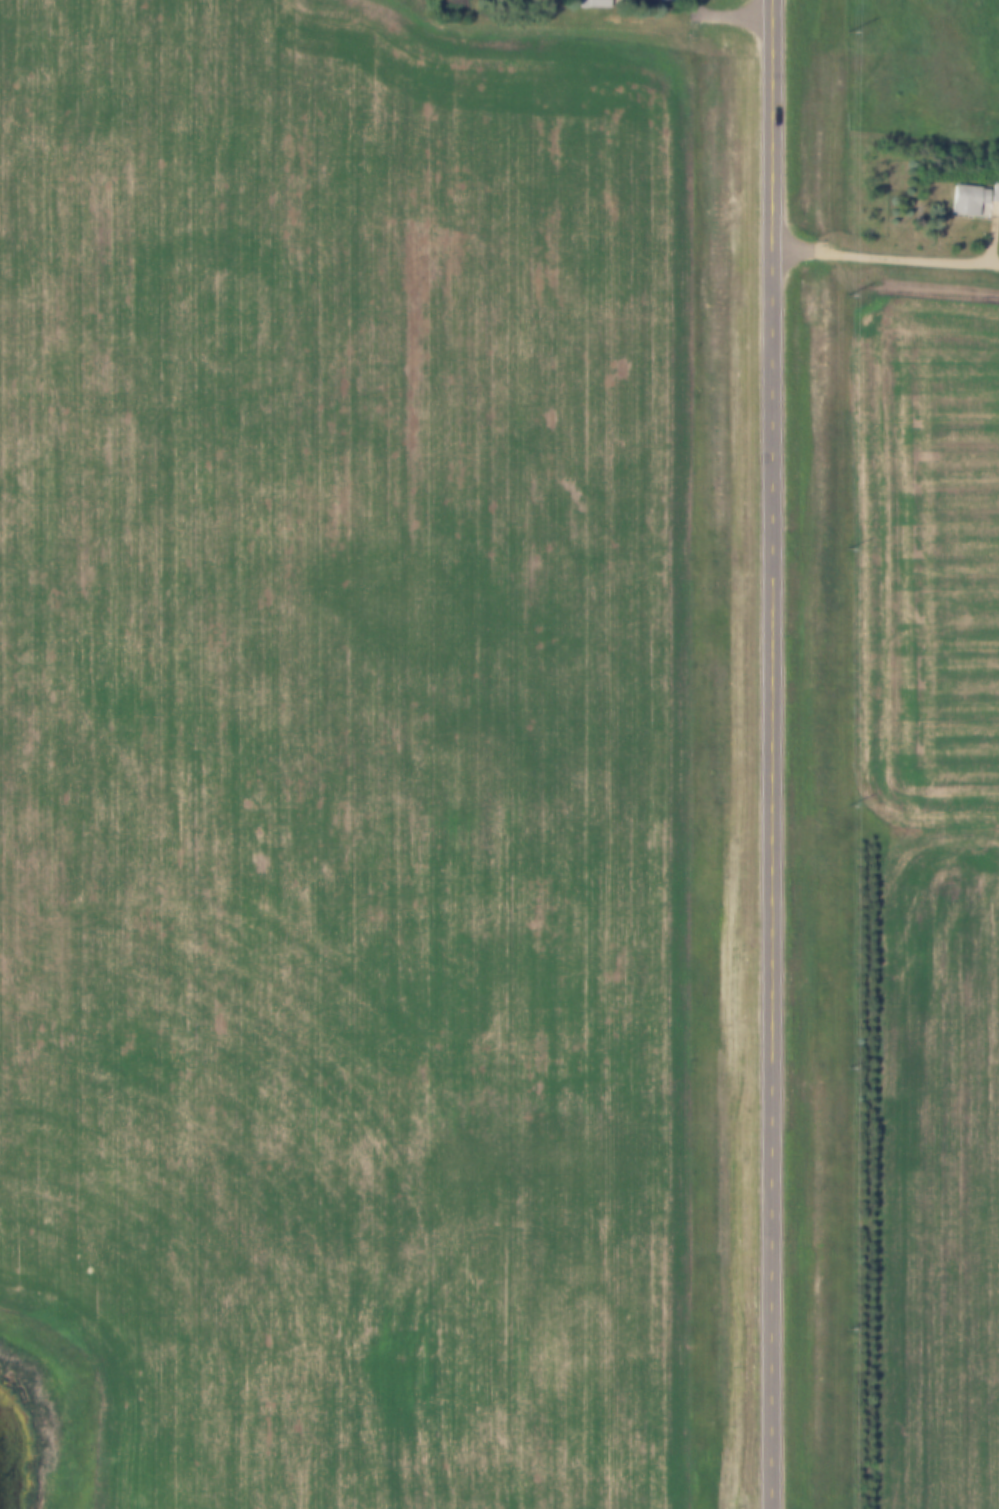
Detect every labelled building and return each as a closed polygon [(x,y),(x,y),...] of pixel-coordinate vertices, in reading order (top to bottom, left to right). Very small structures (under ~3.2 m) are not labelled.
[(580,10),(611,10),(611,0),(580,0),(580,10)] [(952,215),(989,217),(990,187),(953,185),(952,215)]
